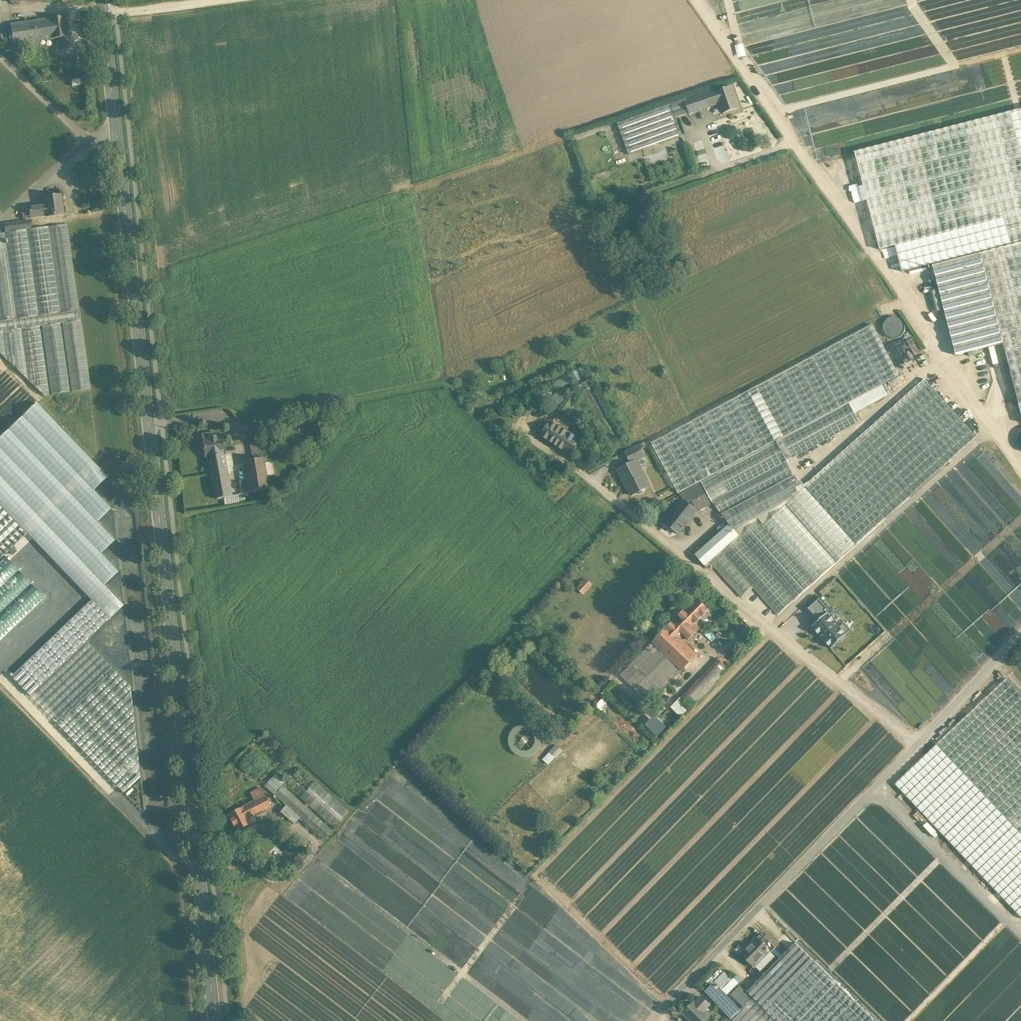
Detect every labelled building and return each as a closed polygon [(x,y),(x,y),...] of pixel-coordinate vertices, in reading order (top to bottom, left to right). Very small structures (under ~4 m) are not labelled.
[(66,17),(43,20),(46,40),(51,39),(61,38),(62,50),(71,48),(66,17)] [(43,20),(11,24),(14,44),(39,41),(46,40),(43,20)] [(39,41),(14,44),(11,44),(12,52),(40,48),(39,41)] [(767,53),(768,85),(778,85),(778,93),(790,93),(790,96),(799,96),(799,93),(807,92),(805,52),(800,52),(800,49),(792,49),(791,47),(773,48),(773,53),(767,53)] [(732,87),(716,92),(687,102),(686,102),(690,113),(719,103),(723,113),(740,108),(732,87)] [(686,99),(671,104),(676,117),(690,113),(686,102),(687,102),(686,99)] [(671,104),(618,124),(629,154),(682,135),(676,117),(671,104)] [(855,153),(880,250),(895,246),(902,273),(932,265),(980,253),(1020,243),(1020,110),(855,153)] [(61,195),(44,197),(45,204),(47,216),(47,217),(63,214),(61,195)] [(45,204),(29,207),(30,218),(47,216),(45,204)] [(29,207),(22,208),(23,219),(30,218),(29,207)] [(31,221),(5,224),(6,232),(32,228),(31,221)] [(0,233),(0,322),(79,311),(67,224),(0,233)] [(980,253),(1003,343),(1019,404),(1020,403),(1020,243),(980,253)] [(980,253),(932,265),(956,355),(1003,343),(980,253)] [(40,326),(42,326),(60,323),(62,323),(81,320),(79,311),(0,322),(0,332),(40,326)] [(904,333),(905,328),(904,324),(902,320),(898,317),(893,317),(889,318),(885,320),(883,324),(882,329),(883,333),(885,337),(889,339),(894,340),(898,339),(902,337),(904,333)] [(81,320),(62,323),(72,392),(90,389),(81,320)] [(60,323),(42,326),(52,395),(70,392),(60,323)] [(872,324),(748,391),(651,443),(679,494),(701,482),(776,442),(787,461),(859,422),(855,413),(888,395),(882,385),(899,376),(872,324)] [(0,332),(0,353),(44,396),(49,395),(40,326),(0,332)] [(971,371),(985,366),(982,356),(968,361),(971,371)] [(583,366),(571,370),(575,380),(586,376),(583,366)] [(553,393),(556,399),(558,398),(558,399),(563,397),(558,388),(572,381),(568,373),(551,382),(556,392),(553,393)] [(590,379),(578,386),(582,392),(594,386),(590,379)] [(977,437),(925,380),(892,409),(943,467),(977,437)] [(626,445),(594,386),(582,392),(614,451),(626,445)] [(587,408),(577,401),(568,415),(578,421),(587,408)] [(37,403),(0,438),(0,504),(28,533),(91,600),(109,618),(109,619),(124,605),(104,585),(118,571),(100,553),(114,540),(97,522),(111,508),(93,490),(107,477),(37,403)] [(943,467),(892,409),(863,435),(914,493),(943,467)] [(567,432),(550,421),(541,436),(558,447),(572,456),(581,440),(568,431),(567,432)] [(914,493),(863,435),(834,461),(886,518),(914,493)] [(216,437),(203,439),(205,456),(206,456),(224,454),(225,454),(223,436),(216,437)] [(261,442),(250,443),(252,458),(263,456),(261,442)] [(776,442),(701,482),(712,501),(786,462),(787,461),(776,442)] [(639,444),(625,452),(631,463),(636,460),(636,461),(645,456),(639,444)] [(224,454),(206,456),(214,498),(231,496),(224,454)] [(264,458),(244,461),(247,480),(249,493),(269,489),(264,458)] [(631,463),(617,470),(624,484),(626,484),(632,496),(636,493),(640,494),(644,492),(645,489),(650,486),(636,461),(636,460),(631,463)] [(886,518),(834,461),(806,486),(857,544),(886,518)] [(786,462),(712,501),(722,514),(794,476),(786,462)] [(794,476),(722,514),(729,525),(735,532),(737,530),(738,532),(736,533),(739,536),(758,519),(763,524),(783,506),(785,504),(804,488),(794,476)] [(247,480),(239,481),(242,494),(249,493),(247,480)] [(700,485),(681,496),(682,499),(697,511),(710,503),(700,485)] [(857,544),(806,486),(804,488),(785,504),(837,562),(857,544)] [(697,511),(682,499),(671,513),(672,514),(665,523),(678,534),(697,511)] [(0,504),(0,559),(28,533),(0,504)] [(834,564),(783,506),(763,524),(814,582),(834,564)] [(763,524),(758,519),(739,536),(721,552),(753,588),(777,615),(814,582),(763,524)] [(729,525),(711,541),(721,552),(739,536),(736,533),(738,532),(737,530),(735,532),(729,525)] [(721,552),(711,541),(695,555),(705,566),(710,562),(721,552)] [(753,588),(721,552),(710,562),(742,598),(753,588)] [(0,561),(0,639),(44,597),(5,557),(0,561)] [(583,579),(576,590),(584,595),(591,584),(583,579)] [(819,597),(806,608),(817,621),(830,610),(819,597)] [(0,640),(0,661),(11,673),(66,621),(44,598),(0,640)] [(696,598),(667,627),(680,640),(681,639),(684,635),(689,640),(696,633),(692,628),(697,623),(697,622),(709,610),(696,598)] [(91,600),(68,622),(86,641),(109,618),(91,600)] [(828,614),(813,627),(831,648),(846,635),(828,614)] [(11,673),(10,675),(30,696),(86,641),(68,622),(66,621),(11,673)] [(680,640),(667,627),(652,642),(682,671),(698,656),(681,639),(680,640)] [(86,641),(30,696),(57,724),(57,723),(113,669),(86,641)] [(682,671),(652,642),(632,663),(654,684),(661,692),(682,671)] [(729,670),(719,660),(713,666),(723,676),(729,670)] [(654,684),(632,663),(621,675),(642,696),(654,684)] [(713,666),(697,682),(707,692),(723,676),(713,666)] [(57,723),(57,724),(124,793),(140,777),(130,687),(113,669),(57,723)] [(1007,679),(937,745),(1020,834),(1020,694),(1007,679)] [(697,682),(681,698),(691,709),(707,692),(697,682)] [(593,704),(603,715),(611,708),(602,697),(593,704)] [(678,716),(687,707),(677,697),(668,706),(678,716)] [(541,758),(547,764),(561,750),(555,744),(541,758)] [(349,811),(300,766),(286,782),(284,784),(334,828),(349,811)] [(277,774),(264,786),(274,795),(283,785),(284,784),(286,782),(277,774)] [(332,830),(283,785),(274,795),(323,840),(332,830)] [(261,788),(250,793),(254,801),(265,795),(261,788)] [(254,801),(242,807),(247,818),(270,807),(265,795),(254,801)] [(277,811),(292,823),(297,816),(282,805),(277,811)] [(242,807),(227,814),(236,831),(250,824),(247,818),(242,807)] [(776,948),(762,934),(757,938),(770,950),(769,951),(771,953),(776,948)] [(757,938),(741,955),(754,967),(755,965),(769,951),(770,950),(757,938)] [(796,943),(748,992),(752,997),(770,1014),(773,1010),(818,965),(796,943)] [(771,953),(769,951),(755,965),(760,970),(774,956),(771,953)] [(773,1010),(784,1020),(793,1020),(834,980),(818,964),(818,965),(773,1010)] [(890,1020),(900,1020),(901,1020),(939,981),(934,976),(927,983),(923,979),(921,981),(908,967),(907,968),(906,967),(888,985),(896,993),(894,995),(901,1002),(886,1017),(890,1020)] [(725,972),(715,982),(719,986),(720,985),(722,988),(731,979),(725,972)] [(748,995),(732,979),(722,989),(738,1005),(748,995)] [(793,1020),(837,1020),(856,1002),(834,980),(793,1020)] [(719,986),(715,982),(709,988),(732,1013),(738,1007),(719,986)] [(695,1003),(683,1014),(690,1020),(707,1020),(710,1018),(707,1015),(704,1011),(710,1005),(701,997),(695,1003)] [(752,997),(728,1020),(777,1020),(770,1014),(752,997)] [(837,1020),(875,1020),(856,1002),(837,1020)] [(773,1010),(770,1014),(777,1020),(784,1020),(773,1010)]
